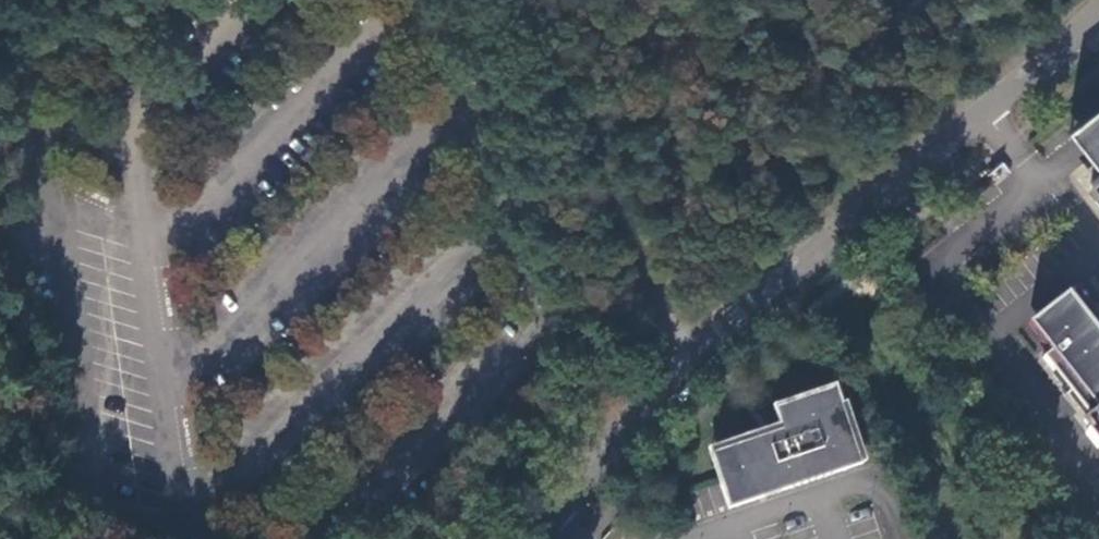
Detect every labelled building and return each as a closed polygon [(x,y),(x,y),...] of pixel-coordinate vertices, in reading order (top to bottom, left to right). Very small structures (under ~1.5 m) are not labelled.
[(1068,131),(1098,170),(1098,107),(1068,131)] [(1090,183),(1097,192),(1092,195),(1098,204),(1098,176),(1090,183)] [(1030,327),(1051,354),(1044,359),(1089,418),(1084,422),(1091,430),(1087,434),(1098,449),(1098,448),(1098,320),(1078,293),(1070,299),(1069,297),(1030,327)] [(845,383),(783,404),(791,425),(719,449),(728,477),(738,505),(871,461),(845,383)] [(694,489),(701,515),(720,509),(714,484),(694,489)]
